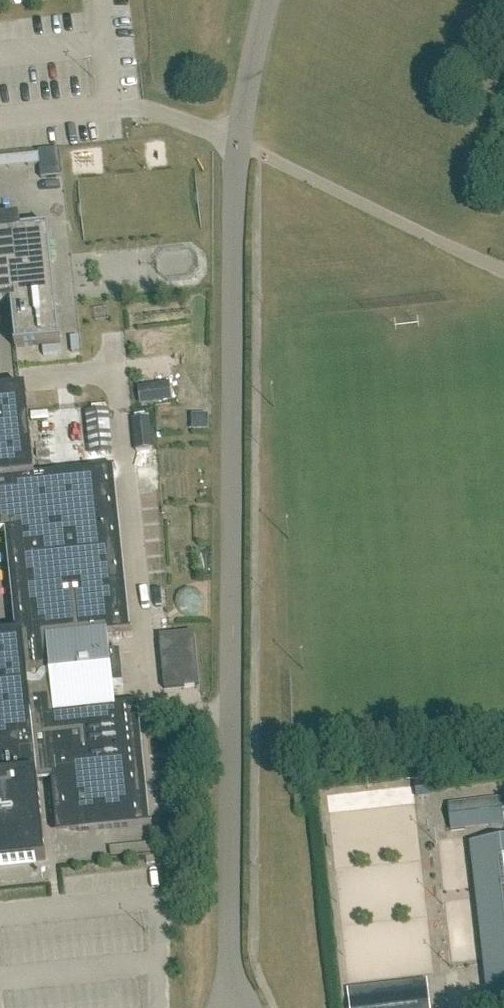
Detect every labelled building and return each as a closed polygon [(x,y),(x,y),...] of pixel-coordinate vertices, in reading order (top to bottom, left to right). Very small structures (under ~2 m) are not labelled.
[(47,175),(65,173),(63,148),(45,149),(47,175)] [(32,230),(18,231),(18,232),(0,234),(0,304),(12,303),(14,324),(17,346),(15,346),(16,348),(22,347),(61,343),(57,299),(49,227),(48,228),(38,229),(34,230),(32,230)] [(144,402),(177,400),(176,382),(143,384),(144,402)] [(151,822),(145,823),(133,706),(139,705),(139,703),(115,706),(113,686),(123,685),(120,652),(110,653),(108,633),(132,631),(132,629),(125,630),(109,469),(115,469),(115,467),(35,475),(26,390),(0,393),(0,531),(11,530),(22,636),(0,638),(0,869),(47,865),(38,781),(52,780),(57,834),(152,824),(151,822)] [(90,404),(92,452),(116,451),(114,403),(90,404)] [(133,419),(136,451),(153,450),(149,418),(133,419)] [(164,690),(200,686),(195,641),(160,644),(164,690)] [(415,782),(417,797),(428,796),(426,781),(415,782)] [(296,806),(306,805),(306,797),(295,797),(296,806)] [(463,802),(448,804),(451,830),(466,828),(463,802)] [(488,1003),(503,1001),(503,839),(471,843),(488,1002),(488,1003)] [(147,864),(155,863),(154,856),(146,857),(147,864)] [(428,991),(375,997),(350,1000),(351,1007),(430,1007),(428,991)]
